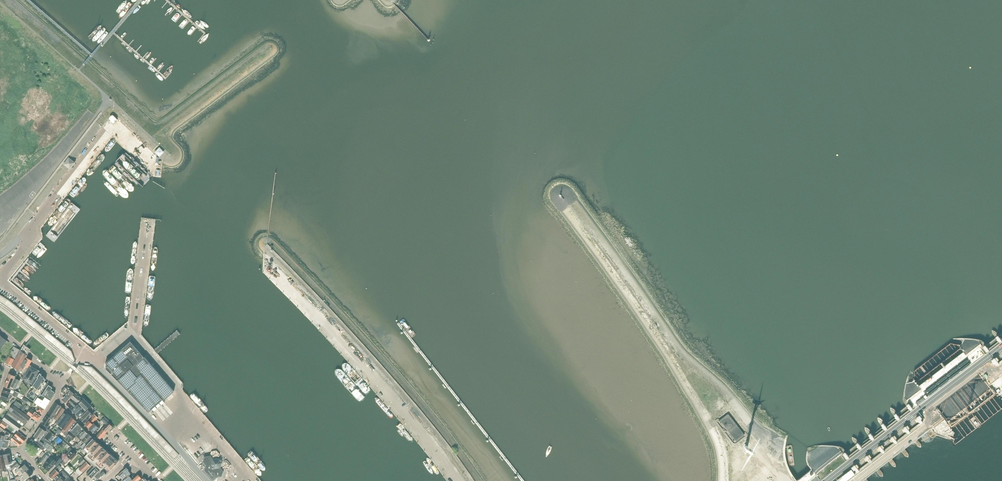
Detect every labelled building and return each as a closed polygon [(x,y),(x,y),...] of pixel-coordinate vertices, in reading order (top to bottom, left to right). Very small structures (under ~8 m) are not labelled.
[(69,159),(65,164),(70,168),(74,163),(69,159)] [(29,248),(36,240),(33,238),(27,246),(29,248)] [(10,289),(14,293),(18,288),(13,284),(12,285),(9,282),(7,284),(11,288),(10,289)] [(174,391),(145,357),(144,357),(130,342),(106,363),(108,366),(106,368),(149,412),(163,400),(164,400),(174,391)] [(16,359),(20,350),(14,346),(9,355),(16,359)] [(27,355),(23,352),(21,350),(18,355),(12,366),(13,366),(20,369),(27,355)] [(6,362),(12,366),(15,359),(9,356),(6,362)] [(1000,360),(998,357),(993,361),(995,364),(997,362),(999,366),(1001,364),(999,361),(1000,360)] [(26,371),(32,360),(27,358),(21,368),(26,371)] [(32,384),(40,371),(30,365),(22,378),(32,384)] [(42,374),(40,373),(32,385),(37,389),(34,393),(39,397),(48,383),(45,382),(46,380),(44,378),(44,377),(41,375),(42,374)] [(10,388),(15,378),(16,376),(10,374),(5,386),(10,388)] [(13,390),(15,388),(16,388),(20,381),(15,378),(10,388),(13,390)] [(49,385),(48,383),(39,397),(43,400),(45,397),(51,400),(55,394),(54,392),(51,390),(53,388),(52,387),(49,385)] [(11,394),(10,393),(11,389),(4,387),(2,393),(13,396),(14,394),(11,393),(11,394)] [(71,388),(70,390),(68,388),(65,387),(61,391),(64,394),(65,394),(66,395),(62,399),(66,403),(74,394),(75,392),(71,388)] [(81,398),(76,393),(75,393),(72,397),(77,402),(81,399),(81,398)] [(37,396),(33,401),(36,403),(38,405),(45,409),(51,400),(45,397),(43,400),(39,397),(37,396)] [(91,406),(84,399),(83,398),(81,399),(77,402),(79,404),(78,405),(72,410),(79,417),(86,410),(91,406)] [(67,404),(72,410),(76,406),(71,400),(67,404)] [(16,402),(13,405),(19,409),(22,405),(16,401),(15,402),(16,402)] [(61,406),(56,402),(42,423),(42,424),(45,425),(48,427),(50,424),(52,419),(53,419),(61,406)] [(27,423),(30,417),(19,409),(13,405),(10,410),(27,423)] [(37,407),(35,410),(42,414),(43,411),(45,409),(38,405),(37,407)] [(94,414),(94,413),(92,411),(94,408),(92,406),(89,409),(84,415),(84,416),(81,419),(85,423),(94,414)] [(57,420),(60,417),(65,410),(61,407),(54,418),(57,420)] [(30,417),(37,421),(41,416),(32,409),(30,412),(28,411),(26,413),(31,417),(30,417)] [(24,427),(27,423),(10,410),(7,414),(22,425),(24,427)] [(72,417),(66,412),(66,413),(64,412),(56,423),(63,428),(72,417)] [(7,414),(6,415),(5,414),(3,416),(5,417),(3,420),(18,431),(22,425),(7,414)] [(748,434),(746,432),(745,432),(743,433),(729,414),(728,414),(722,419),(717,418),(715,420),(715,422),(733,444),(736,445),(747,436),(748,436),(748,434)] [(93,424),(98,418),(95,415),(89,421),(89,420),(85,424),(89,428),(93,424)] [(924,418),(922,415),(917,419),(919,422),(920,421),(923,424),(925,422),(922,419),(924,418)] [(71,431),(78,423),(72,417),(63,429),(66,431),(64,434),(67,436),(69,433),(71,431)] [(79,434),(77,433),(79,430),(81,432),(84,429),(78,423),(71,431),(76,434),(77,435),(79,434)] [(103,429),(107,432),(112,426),(108,423),(103,429)] [(98,427),(94,424),(93,424),(89,428),(93,432),(94,431),(95,433),(100,429),(98,427)] [(44,427),(41,425),(41,426),(39,429),(47,434),(48,433),(50,430),(49,430),(44,427)] [(911,428),(909,425),(904,429),(906,432),(908,431),(910,434),(912,432),(910,429),(911,428)] [(35,435),(43,440),(47,434),(39,429),(35,435)] [(106,433),(107,432),(103,429),(97,435),(101,439),(102,438),(103,438),(107,434),(106,433)] [(82,439),(87,434),(84,430),(79,436),(82,439)] [(15,436),(23,443),(26,438),(18,432),(15,436)] [(51,442),(56,436),(51,432),(44,440),(51,445),(52,443),(51,442)] [(70,442),(72,440),(73,440),(75,437),(76,439),(75,440),(78,442),(80,439),(71,432),(67,436),(68,436),(65,439),(70,442)] [(84,447),(87,444),(86,444),(92,437),(88,433),(82,440),(85,443),(81,447),(83,448),(84,447)] [(15,436),(13,435),(12,434),(10,437),(12,439),(11,440),(19,446),(23,443),(15,436)] [(47,443),(43,440),(35,435),(33,437),(30,441),(41,449),(43,451),(45,448),(44,447),(47,443)] [(899,438),(897,435),(892,439),(894,441),(895,440),(898,444),(900,442),(897,439),(899,438)] [(94,466),(93,468),(86,474),(92,479),(95,476),(98,479),(102,475),(103,477),(110,471),(118,462),(98,443),(93,439),(83,449),(88,454),(84,457),(94,466)] [(886,447),(884,445),(879,449),(881,451),(882,450),(885,453),(887,452),(884,448),(886,447)] [(71,459),(77,454),(73,450),(65,459),(63,461),(66,463),(70,458),(71,459)] [(47,451),(45,454),(45,453),(43,451),(41,454),(39,456),(42,458),(40,460),(44,463),(49,457),(49,456),(51,454),(47,451)] [(19,465),(16,461),(12,462),(10,454),(4,455),(6,465),(10,464),(10,465),(13,469),(19,465)] [(873,457),(871,454),(866,458),(868,460),(870,459),(872,463),(874,461),(872,458),(873,457)] [(55,460),(51,456),(43,466),(49,471),(52,467),(52,468),(54,465),(55,464),(57,466),(63,459),(59,456),(55,460)] [(213,480),(216,477),(222,476),(223,471),(220,467),(222,463),(218,459),(213,460),(210,456),(205,457),(203,462),(206,466),(205,470),(213,480)] [(83,473),(90,466),(86,462),(79,469),(83,473)] [(17,469),(15,472),(16,473),(19,471),(22,473),(22,474),(29,469),(25,464),(22,467),(20,465),(16,468),(17,469)] [(58,470),(61,467),(59,465),(49,476),(53,479),(59,473),(56,470),(57,469),(58,470)] [(859,468),(857,465),(852,469),(854,472),(855,471),(858,474),(860,472),(857,469),(859,468)] [(120,480),(129,480),(132,479),(129,475),(130,474),(130,473),(128,471),(129,470),(126,468),(118,475),(122,479),(120,480)] [(22,474),(22,473),(19,476),(20,478),(23,475),(27,479),(33,473),(29,469),(22,474)] [(67,474),(63,470),(59,474),(53,480),(54,480),(60,480),(61,480),(63,480),(65,479),(65,480),(69,476),(67,474)]
